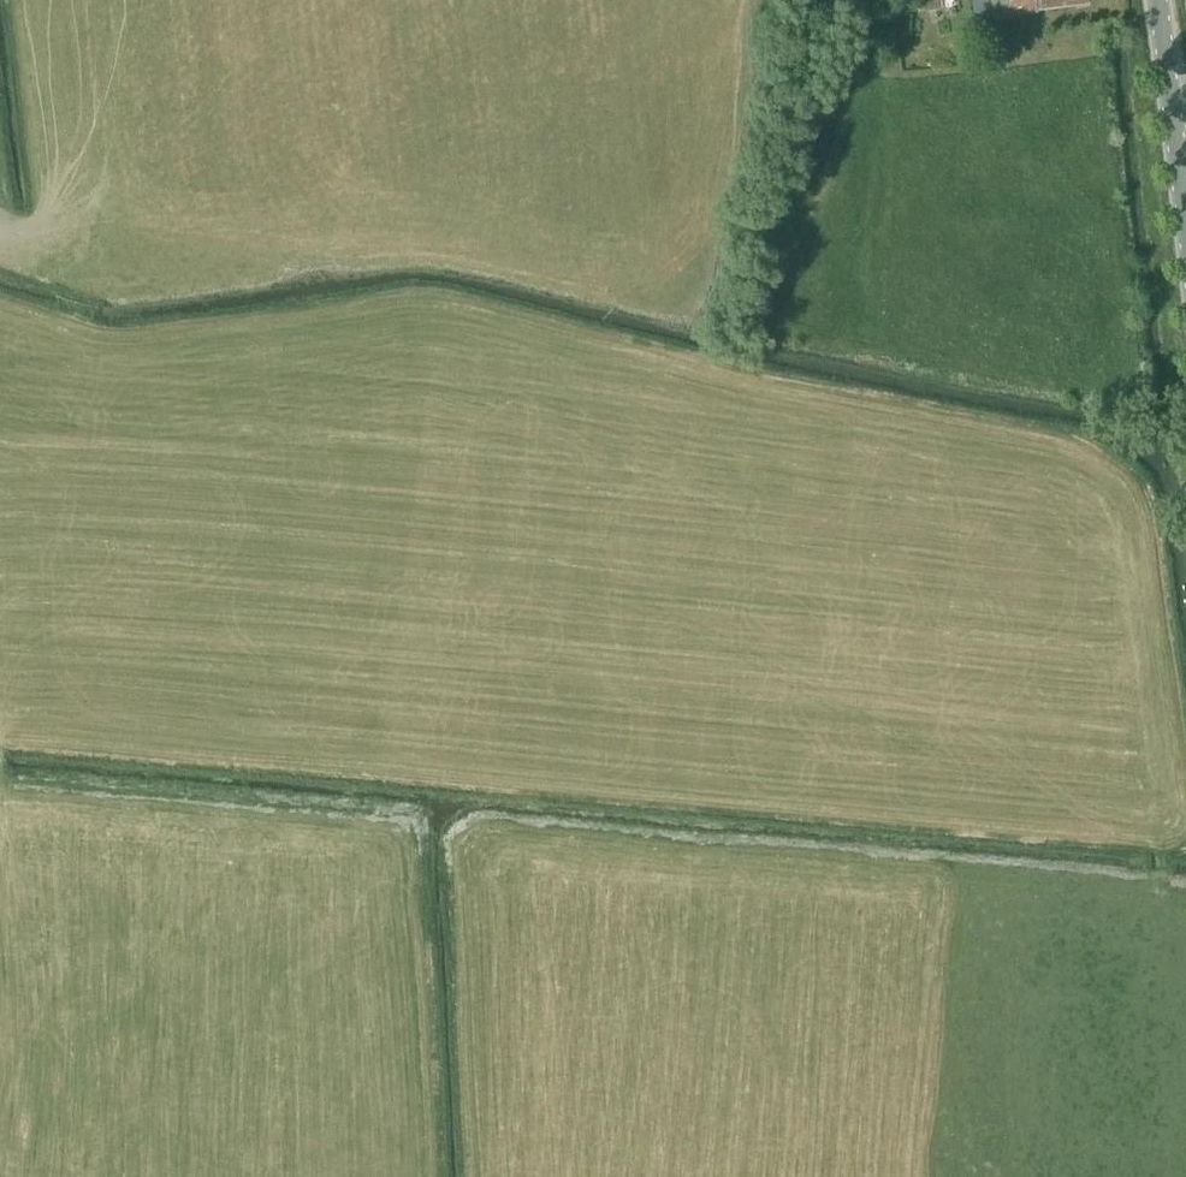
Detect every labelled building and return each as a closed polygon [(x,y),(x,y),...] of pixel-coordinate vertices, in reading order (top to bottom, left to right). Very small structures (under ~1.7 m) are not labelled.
[(995,19),(1037,11),(1037,8),(1089,2),(1089,0),(992,0),(995,19)]
